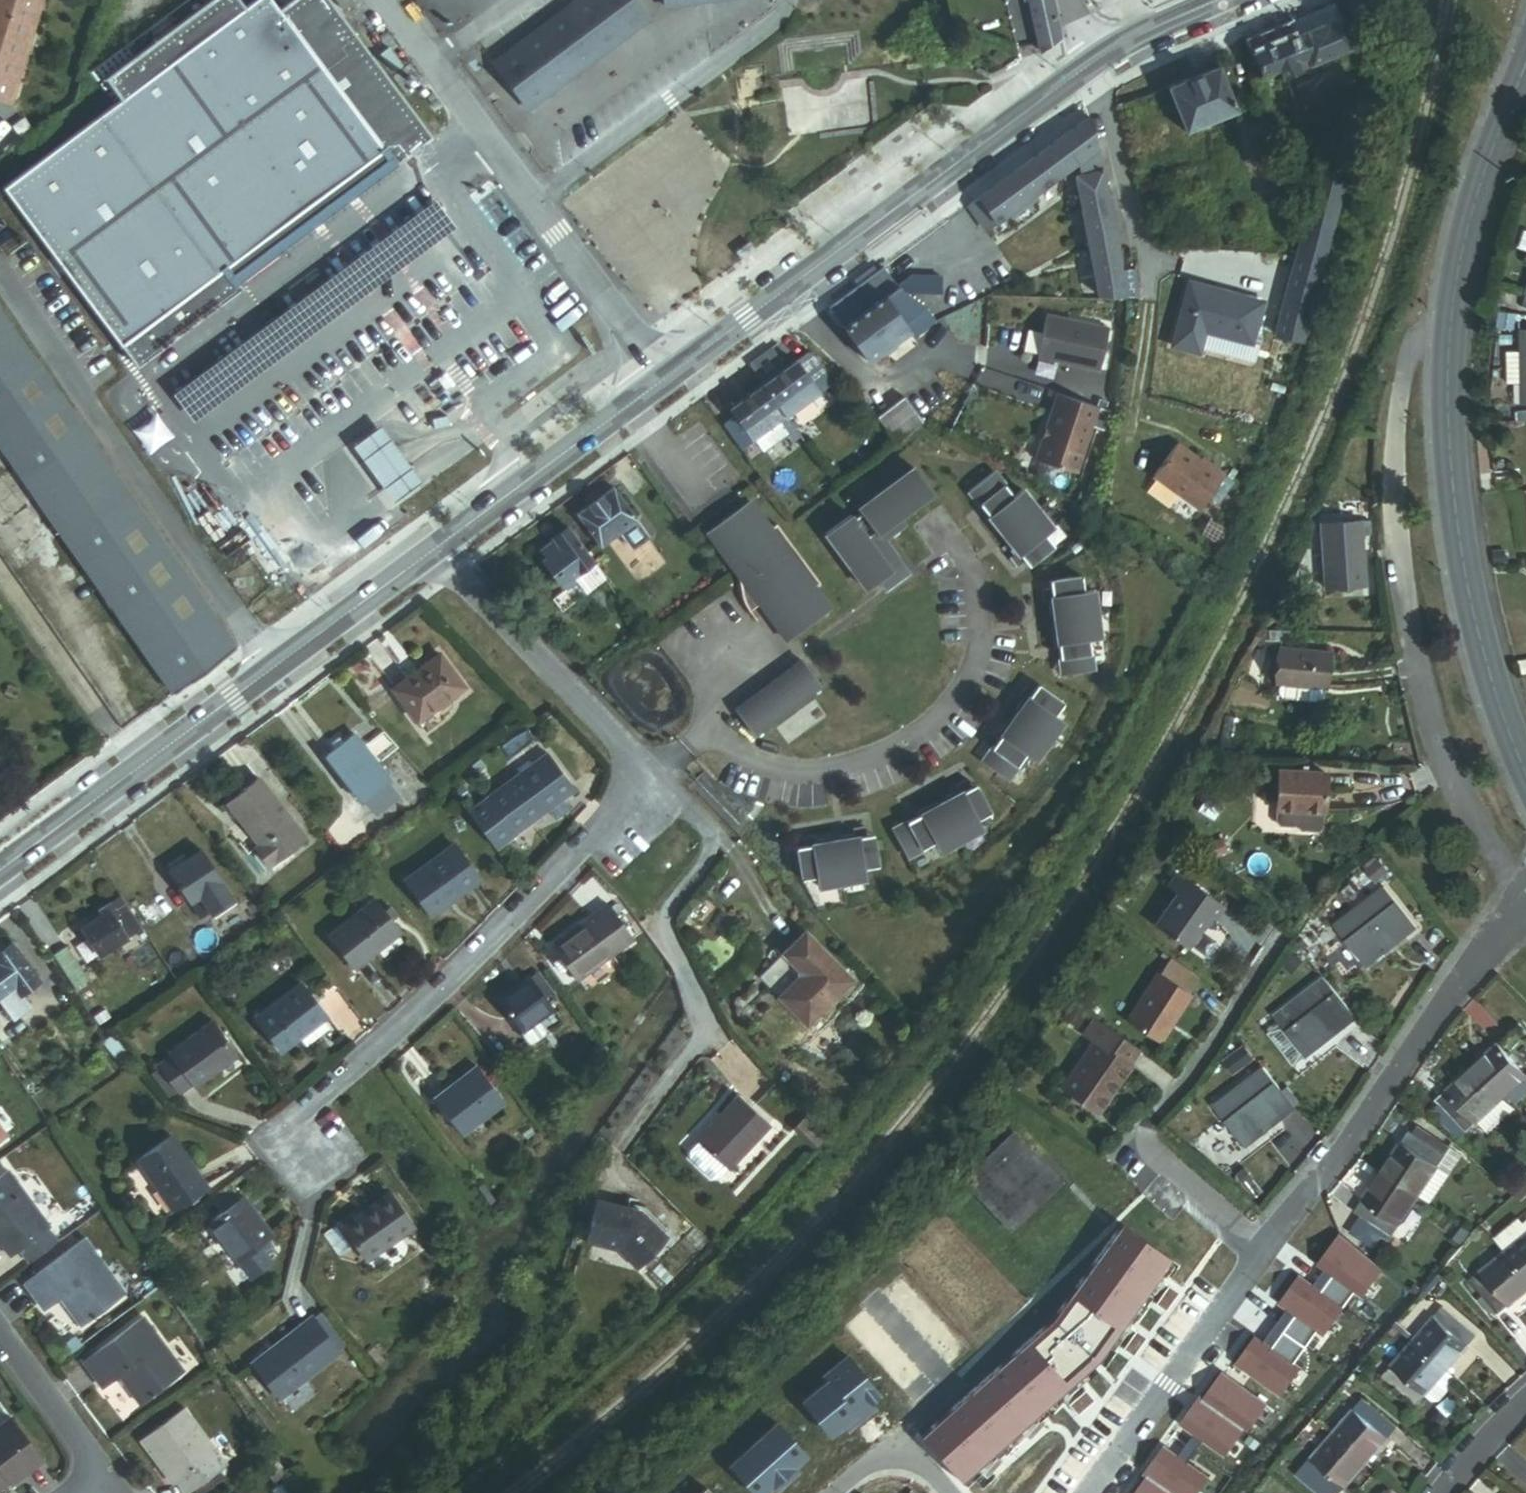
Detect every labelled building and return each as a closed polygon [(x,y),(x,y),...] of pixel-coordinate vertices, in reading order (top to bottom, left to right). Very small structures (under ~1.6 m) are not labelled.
[(3,106),(37,0),(0,0),(0,105),(3,106)] [(332,0),(297,0),(281,12),(272,0),(263,0),(248,11),(240,0),(217,0),(107,81),(124,102),(6,189),(138,369),(244,291),(239,284),(435,140),(332,0)] [(651,22),(635,0),(587,0),(496,67),(530,112),(651,22)] [(667,10),(737,0),(665,0),(667,10)] [(1050,0),(1025,0),(1034,51),(1057,34),(1050,0)] [(1253,48),(1343,11),(1339,0),(1336,0),(1249,36),(1253,48)] [(1287,77),(1356,47),(1343,11),(1253,48),(1281,150),(1287,149),(1311,142),(1337,135),(1353,122),(1351,110),(1330,117),(1329,114),(1299,124),(1287,77)] [(1189,124),(1239,104),(1221,61),(1171,81),(1189,124)] [(1038,186),(1059,171),(1062,175),(1072,167),(1069,163),(1084,153),(1088,158),(1083,161),(1085,167),(1102,234),(1109,293),(1138,289),(1124,218),(1096,111),(973,201),(989,221),(1005,210),(1008,214),(1040,190),(1038,186)] [(1304,249),(1330,257),(1355,170),(1322,161),(1317,179),(1323,180),(1304,249)] [(742,261),(755,251),(748,242),(736,251),(742,261)] [(1275,348),(1302,356),(1330,257),(1304,249),(1275,348)] [(913,284),(909,284),(904,278),(891,261),(830,306),(872,359),(912,325),(918,332),(939,315),(913,284)] [(913,284),(957,286),(958,269),(920,267),(904,278),(909,284),(913,284)] [(1213,330),(1259,344),(1272,302),(1198,280),(1179,342),(1206,351),(1213,330)] [(913,284),(939,315),(964,287),(957,286),(913,284)] [(0,302),(0,430),(191,690),(250,647),(0,302)] [(1112,368),(1123,329),(1060,313),(1050,351),(1112,368)] [(776,376),(801,409),(833,385),(808,352),(776,376)] [(1523,384),(1523,352),(1507,352),(1508,384),(1523,384)] [(820,435),(801,409),(776,376),(744,400),(749,406),(736,416),(755,443),(768,433),(777,445),(799,428),(810,442),(820,435)] [(1089,463),(1108,404),(1068,391),(1049,451),(1089,463)] [(927,418),(910,395),(882,415),(900,438),(927,418)] [(452,429),(450,419),(435,423),(437,432),(452,429)] [(401,451),(385,425),(355,446),(371,470),(387,495),(394,505),(424,485),(417,474),(401,451)] [(1159,473),(1204,508),(1232,473),(1218,462),(1214,466),(1183,442),(1159,473)] [(909,509),(943,483),(924,458),(869,499),(873,504),(864,510),(861,505),(836,524),(877,580),(888,571),(895,581),(919,562),(906,545),(896,552),(880,531),(882,529),(875,520),(880,516),(887,525),(909,509)] [(1048,529),(1018,491),(1009,498),(989,473),(965,493),(976,507),(981,503),(986,510),(982,514),(979,517),(993,534),(996,531),(1004,541),(1001,544),(1009,554),(1005,558),(1013,567),(1019,562),(1025,558),(1029,564),(1049,547),(1040,536),(1048,529)] [(577,513),(600,543),(619,529),(635,518),(637,516),(614,485),(577,513)] [(741,515),(756,505),(750,497),(736,508),(741,515)] [(986,510),(981,503),(976,507),(982,514),(986,510)] [(820,580),(777,521),(771,525),(756,505),(741,515),(736,508),(722,518),(727,525),(713,536),(724,552),(726,550),(737,565),(733,568),(739,579),(742,597),(747,606),(750,609),(761,602),(787,638),(831,606),(815,584),(820,580)] [(895,530),(914,515),(909,509),(887,525),(880,516),(875,520),(882,529),(880,531),(896,552),(906,545),(895,530)] [(651,540),(635,518),(619,529),(636,551),(651,540)] [(713,536),(727,525),(722,518),(707,529),(713,536)] [(1375,591),(1373,528),(1334,530),(1337,592),(1375,591)] [(558,618),(604,584),(563,531),(548,544),(549,545),(536,555),(542,562),(536,568),(560,597),(548,606),(558,618)] [(1029,564),(1025,558),(1019,562),(1024,568),(1029,564)] [(1097,635),(1090,588),(1081,589),(1079,575),(1053,578),(1054,586),(1048,587),(1038,588),(1039,599),(1045,599),(1047,612),(1050,612),(1052,624),(1049,624),(1051,646),(1055,646),(1061,645),(1062,654),(1056,655),(1059,673),(1090,669),(1085,637),(1097,635)] [(1319,687),(1322,688),(1328,652),(1279,644),(1273,679),(1275,680),(1305,685),(1319,687)] [(436,717),(483,683),(459,649),(412,684),(436,717)] [(770,727),(836,679),(818,653),(751,702),(770,727)] [(1305,685),(1275,680),(1273,690),(1278,695),(1303,699),(1305,685)] [(1037,757),(1065,719),(1057,712),(1065,700),(1045,686),(1041,692),(1036,688),(1027,682),(1021,691),(1025,694),(1017,705),(1021,708),(1013,719),(1010,716),(996,734),(1000,736),(1004,739),(999,746),(995,744),(985,758),(1010,776),(1029,750),(1037,757)] [(1041,692),(1045,686),(1040,682),(1036,688),(1041,692)] [(1319,687),(1305,685),(1303,699),(1317,702),(1319,687)] [(392,758),(414,742),(401,726),(380,741),(392,758)] [(380,741),(372,730),(346,749),(378,794),(404,775),(392,758),(380,741)] [(999,746),(1004,739),(1000,736),(995,744),(999,746)] [(499,792),(526,830),(588,785),(560,748),(499,792)] [(1317,812),(1319,812),(1324,771),(1276,765),(1270,806),(1272,806),(1317,812)] [(320,832),(277,771),(243,795),(266,827),(269,825),(276,835),(269,839),(283,858),(285,856),(289,862),(319,840),(315,835),(320,832)] [(980,833),(975,825),(989,817),(977,796),(971,800),(968,793),(964,785),(953,791),(956,796),(943,802),(945,805),(934,811),(932,808),(912,818),(914,821),(917,827),(909,831),(906,826),(891,833),(905,861),(934,846),(938,855),(980,833)] [(977,796),(974,790),(968,793),(971,800),(977,796)] [(1317,812),(1272,806),(1271,817),(1274,822),(1292,825),(1295,829),(1311,831),(1315,828),(1317,812)] [(917,827),(914,821),(906,826),(909,831),(917,827)] [(878,869),(874,844),(867,845),(866,838),(864,829),(853,831),(854,836),(840,839),(841,842),(828,845),(828,840),(814,843),(814,838),(802,839),(803,849),(805,856),(797,857),(801,882),(816,879),(819,892),(865,884),(863,871),(878,869)] [(444,912),(492,876),(466,841),(419,878),(444,912)] [(198,889),(228,868),(215,849),(185,870),(198,889)] [(198,889),(206,900),(216,893),(236,880),(228,868),(198,889)] [(1195,918),(1202,922),(1212,907),(1162,872),(1153,885),(1162,892),(1140,924),(1174,948),(1195,918)] [(248,897),(236,880),(216,893),(228,911),(248,897)] [(1322,922),(1358,965),(1405,925),(1369,882),(1322,922)] [(342,932),(369,965),(414,930),(388,896),(342,932)] [(96,928),(115,956),(157,928),(138,900),(124,909),(121,904),(110,911),(113,916),(96,928)] [(585,976),(634,939),(612,911),(599,920),(595,915),(559,942),(585,976)] [(856,983),(811,933),(789,954),(811,979),(790,997),(813,1023),(856,983)] [(84,977),(97,968),(80,943),(67,951),(84,977)] [(53,981),(26,944),(4,959),(7,962),(0,967),(0,984),(27,1021),(43,1009),(33,995),(53,981)] [(1114,1020),(1145,1042),(1179,993),(1177,992),(1187,978),(1162,959),(1150,976),(1147,974),(1114,1020)] [(1265,1014),(1299,1055),(1348,1014),(1314,973),(1265,1014)] [(550,1005),(528,975),(496,999),(517,1029),(533,1017),(550,1005)] [(296,1049),(341,1015),(315,981),(271,1017),(296,1049)] [(208,1085),(253,1052),(228,1017),(183,1050),(185,1053),(205,1081),(208,1085)] [(542,1029),(533,1017),(517,1029),(526,1040),(530,1041),(541,1032),(542,1029)] [(1048,1087),(1084,1114),(1119,1066),(1117,1064),(1128,1050),(1092,1023),(1079,1040),(1082,1042),(1048,1087)] [(1525,1082),(1525,1038),(1514,1027),(1467,1076),(1501,1108),(1525,1082)] [(192,1090),(205,1081),(185,1053),(172,1062),(192,1090)] [(476,1131),(518,1098),(490,1062),(448,1096),(476,1131)] [(1208,1107),(1242,1146),(1291,1104),(1257,1065),(1208,1107)] [(1478,1132),(1489,1143),(1512,1119),(1501,1108),(1467,1076),(1434,1110),(1467,1142),(1478,1132)] [(725,1173),(768,1131),(738,1099),(694,1141),(725,1173)] [(25,1132),(0,1100),(0,1151),(25,1132)] [(1428,1201),(1446,1173),(1433,1165),(1444,1148),(1408,1125),(1380,1170),(1416,1193),(1428,1201)] [(149,1151),(184,1203),(218,1180),(184,1128),(149,1151)] [(959,1190),(1005,1236),(1054,1188),(1007,1141),(959,1190)] [(1365,1192),(1401,1215),(1416,1193),(1380,1170),(1365,1192)] [(69,1227),(28,1171),(0,1192),(0,1224),(2,1226),(6,1223),(20,1243),(30,1256),(69,1227)] [(1525,1195),(1525,1180),(1516,1189),(1523,1197),(1525,1195)] [(245,1183),(211,1205),(219,1217),(253,1195),(245,1183)] [(1393,1229),(1401,1215),(1365,1192),(1357,1206),(1393,1229)] [(245,1257),(282,1233),(256,1193),(253,1195),(219,1217),(245,1257)] [(354,1227),(377,1259),(424,1225),(402,1193),(354,1227)] [(648,1264),(676,1237),(655,1211),(612,1197),(598,1236),(629,1244),(648,1264)] [(1051,1315),(918,1433),(960,1481),(1096,1362),(1170,1259),(1119,1222),(1051,1315)] [(16,1246),(20,1243),(6,1223),(2,1226),(16,1246)] [(1525,1232),(1501,1253),(1525,1282),(1525,1234),(1525,1232)] [(1381,1271),(1337,1236),(1318,1264),(1324,1268),(1333,1274),(1322,1290),(1313,1284),(1300,1274),(1280,1303),(1287,1308),(1295,1314),(1272,1346),(1264,1340),(1256,1334),(1235,1363),(1280,1395),(1301,1366),(1294,1362),(1318,1330),(1324,1335),(1355,1291),(1363,1296),(1381,1271)] [(100,1325),(137,1298),(119,1273),(126,1268),(104,1238),(44,1282),(63,1309),(80,1297),(100,1325)] [(1525,1290),(1525,1282),(1501,1253),(1478,1272),(1507,1306),(1525,1290)] [(137,1298),(144,1293),(126,1268),(119,1273),(137,1298)] [(1333,1274),(1324,1268),(1313,1284),(1322,1290),(1333,1274)] [(1497,1315),(1507,1306),(1478,1272),(1468,1281),(1497,1315)] [(1179,1291),(1167,1283),(1154,1302),(1165,1310),(1179,1291)] [(1295,1314),(1287,1308),(1264,1340),(1272,1346),(1295,1314)] [(1464,1349),(1473,1338),(1439,1310),(1430,1320),(1464,1349)] [(263,1355),(287,1391),(349,1349),(326,1314),(263,1355)] [(158,1405),(195,1377),(175,1351),(182,1346),(162,1319),(102,1363),(121,1387),(136,1375),(158,1405)] [(1408,1346),(1442,1375),(1464,1349),(1430,1320),(1408,1346)] [(1146,1336),(1136,1329),(1122,1347),(1133,1355),(1146,1336)] [(195,1377),(202,1372),(182,1346),(175,1351),(195,1377)] [(1389,1369),(1423,1398),(1442,1375),(1408,1346),(1389,1369)] [(1422,1399),(1423,1398),(1389,1369),(1380,1379),(1415,1408),(1422,1399)] [(1267,1403),(1223,1371),(1203,1398),(1199,1396),(1180,1423),(1224,1455),(1243,1428),(1247,1431),(1267,1403)] [(1445,1395),(1443,1388),(1450,1381),(1444,1376),(1442,1375),(1423,1398),(1422,1399),(1431,1406),(1437,1405),(1445,1395)] [(1094,1399),(1083,1387),(1066,1401),(1077,1413),(1094,1399)] [(1389,1438),(1397,1428),(1362,1400),(1353,1410),(1389,1438)] [(57,1453),(24,1409),(0,1427),(0,1483),(3,1487),(20,1474),(32,1465),(35,1469),(57,1453)] [(203,1492),(242,1464),(202,1409),(159,1441),(175,1463),(179,1460),(195,1481),(203,1492)] [(1335,1433),(1370,1461),(1389,1438),(1353,1410),(1335,1433)] [(1314,1459),(1350,1487),(1370,1461),(1335,1433),(1314,1459)] [(1164,1445),(1143,1473),(1147,1476),(1135,1492),(1197,1492),(1208,1477),(1164,1445)] [(1350,1487),(1314,1459),(1307,1469),(1337,1492),(1345,1492),(1350,1487)] [(191,1484),(195,1481),(179,1460),(175,1463),(191,1484)] [(20,1474),(23,1478),(35,1469),(32,1465),(20,1474)]
